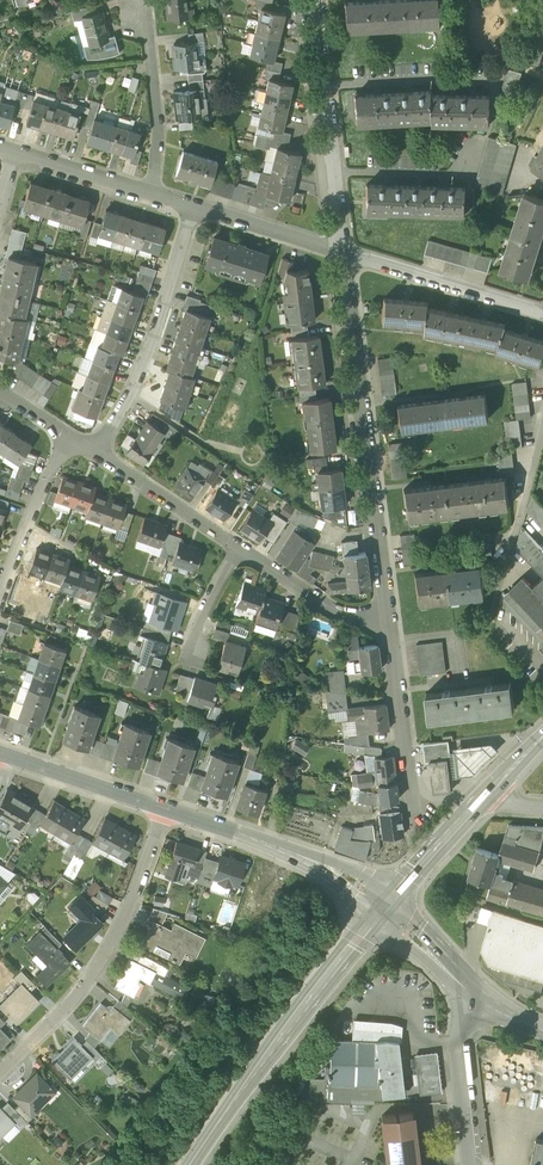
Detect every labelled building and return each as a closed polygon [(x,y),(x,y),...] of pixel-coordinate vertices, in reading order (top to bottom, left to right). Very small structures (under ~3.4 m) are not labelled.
[(168,20),(189,18),(188,9),(187,0),(166,0),(168,20)] [(265,0),(258,0),(256,7),(261,8),(266,9),(270,10),(272,2),(268,1),(265,0)] [(383,28),(394,28),(392,0),(376,1),(376,2),(361,3),(361,2),(345,3),(346,11),(345,11),(346,30),(347,30),(347,27),(360,26),(360,30),(371,29),(371,26),(383,25),(383,28)] [(392,0),(394,28),(405,27),(405,24),(416,23),(417,26),(428,26),(428,22),(440,22),(440,25),(442,25),(441,6),(440,6),(440,0),(393,0),(392,0)] [(71,11),(73,21),(76,20),(81,19),(81,18),(95,14),(93,5),(71,11)] [(261,8),(258,20),(280,26),(283,13),(270,10),(266,9),(261,8)] [(81,19),(84,31),(88,44),(109,38),(109,36),(102,12),(95,14),(81,18),(81,19)] [(258,20),(255,32),(278,37),(280,26),(258,20)] [(535,26),(533,33),(542,36),(542,28),(535,26)] [(115,35),(109,36),(109,38),(88,44),(84,31),(79,32),(82,44),(73,46),(76,59),(86,56),(86,58),(94,59),(101,58),(107,57),(113,55),(119,53),(115,35)] [(70,35),(73,46),(82,44),(79,32),(70,35)] [(188,34),(189,43),(195,42),(203,41),(202,32),(188,34)] [(255,32),(252,43),(275,49),(278,37),(255,32)] [(533,33),(531,41),(542,44),(542,36),(533,33)] [(202,55),(205,57),(203,41),(195,42),(196,56),(202,55)] [(542,52),(542,44),(531,41),(529,48),(542,52)] [(174,70),(180,69),(198,67),(196,56),(195,42),(189,43),(173,44),(175,58),(173,58),(174,70)] [(272,61),(275,49),(252,43),(249,56),(269,60),(272,61)] [(541,60),(542,52),(529,48),(527,56),(541,60)] [(202,55),(196,56),(198,67),(180,69),(180,74),(187,74),(202,73),(204,72),(206,69),(205,57),(202,55)] [(539,67),(541,60),(527,56),(525,63),(539,67)] [(269,60),(267,69),(283,73),(285,64),(272,61),(269,60)] [(508,68),(502,91),(516,95),(522,72),(508,68)] [(281,82),(283,73),(267,69),(264,78),(269,79),(281,82)] [(187,74),(188,81),(203,80),(202,73),(187,74)] [(129,87),(131,78),(124,76),(121,85),(129,87)] [(128,90),(134,92),(139,79),(132,77),(131,78),(129,87),(128,90)] [(269,79),(266,91),(289,96),(291,84),(281,82),(269,79)] [(204,90),(203,80),(188,81),(189,91),(197,90),(197,91),(204,90)] [(0,99),(0,100),(13,104),(17,90),(4,86),(2,91),(0,99)] [(263,102),(266,91),(256,88),(253,100),(263,102)] [(14,104),(23,107),(27,93),(17,90),(13,104),(14,104)] [(175,118),(175,119),(202,116),(200,105),(198,105),(197,98),(197,91),(197,90),(189,91),(173,93),(175,93),(178,118),(175,118)] [(266,91),(263,102),(286,108),(289,96),(266,91)] [(356,124),(433,119),(432,94),(432,91),(354,95),(356,124)] [(514,101),(516,95),(502,91),(500,97),(514,101)] [(35,96),(34,100),(45,103),(47,95),(36,92),(35,96)] [(35,96),(27,93),(23,107),(30,109),(33,100),(34,100),(35,96)] [(490,96),(432,94),(433,119),(433,123),(490,124),(490,96)] [(56,107),(59,98),(47,95),(45,103),(56,107)] [(229,106),(239,109),(242,97),(232,95),(229,106)] [(204,97),(197,98),(198,105),(200,105),(202,116),(208,115),(206,97),(204,97)] [(68,110),(70,102),(59,98),(56,107),(68,110)] [(13,104),(0,100),(0,124),(7,126),(14,104),(13,104)] [(38,126),(45,103),(34,100),(33,100),(30,109),(26,122),(38,126)] [(88,112),(84,126),(91,128),(94,119),(99,102),(92,100),(89,108),(88,112)] [(70,102),(68,110),(80,114),(81,110),(82,106),(70,102)] [(263,102),(261,114),(283,119),(286,108),(263,102)] [(38,126),(49,130),(56,107),(45,103),(38,126)] [(49,130),(61,134),(68,110),(56,107),(49,130)] [(77,124),(80,114),(68,110),(61,134),(73,137),(77,124)] [(77,124),(84,126),(88,112),(81,110),(80,114),(77,124)] [(117,126),(119,116),(105,112),(102,122),(117,126)] [(281,131),(283,119),(261,114),(260,117),(252,115),(250,124),(257,126),(265,128),(275,130),(281,131)] [(117,126),(128,129),(131,120),(119,116),(117,126)] [(87,142),(109,149),(117,126),(102,122),(94,119),(91,128),(87,142)] [(128,129),(117,126),(109,149),(110,149),(110,148),(121,152),(128,129)] [(262,137),(273,139),(275,130),(265,128),(257,126),(254,135),(256,135),(262,137)] [(140,133),(128,129),(121,152),(133,156),(136,147),(140,133)] [(281,131),(275,130),(273,139),(288,143),(290,134),(281,131)] [(287,150),(288,143),(273,139),(262,137),(256,135),(255,143),(270,147),(277,148),(277,147),(287,150)] [(489,136),(485,149),(499,153),(503,140),(489,136)] [(517,144),(503,140),(499,153),(489,189),(502,193),(508,172),(517,144)] [(532,166),(542,172),(542,146),(532,166)] [(131,163),(138,165),(143,149),(136,147),(133,156),(131,163)] [(270,147),(267,160),(273,162),(277,148),(270,147)] [(277,148),(273,162),(296,167),(299,153),(287,150),(277,147),(277,148)] [(489,189),(499,153),(485,149),(475,185),(489,189)] [(196,181),(210,185),(212,178),(217,162),(183,151),(176,174),(190,178),(189,182),(195,184),(196,181)] [(271,173),(273,162),(267,160),(264,172),(271,173)] [(273,162),(271,173),(293,179),(296,167),(273,162)] [(261,182),(262,174),(263,173),(250,170),(248,179),(261,182)] [(288,200),(293,179),(271,173),(270,176),(262,174),(261,182),(259,189),(266,192),(266,195),(288,200)] [(208,192),(231,199),(235,185),(212,178),(210,185),(208,192)] [(23,207),(43,213),(50,189),(30,183),(23,207)] [(235,185),(231,199),(236,200),(240,186),(235,185)] [(415,209),(424,210),(425,186),(366,185),(365,211),(388,212),(389,209),(399,209),(399,212),(415,212),(415,209)] [(236,200),(243,202),(247,189),(240,186),(236,200)] [(466,188),(425,186),(424,210),(424,213),(434,213),(435,210),(443,210),(443,213),(456,214),(456,211),(464,211),(464,214),(465,214),(466,188)] [(70,195),(50,189),(43,213),(62,219),(70,195)] [(243,202),(250,205),(254,191),(247,189),(243,202)] [(261,193),(254,191),(250,205),(257,207),(261,194),(261,193)] [(513,232),(540,240),(542,229),(542,199),(525,193),(513,232)] [(268,196),(261,194),(257,207),(264,209),(268,196)] [(90,201),(70,195),(62,219),(82,225),(84,219),(90,201)] [(98,234),(112,238),(120,214),(106,210),(101,225),(98,234)] [(131,218),(120,214),(112,238),(124,242),(131,218)] [(144,222),(131,218),(124,242),(137,246),(144,222)] [(80,233),(86,235),(91,221),(84,219),(82,225),(80,233)] [(165,228),(144,222),(137,246),(149,250),(158,252),(165,228)] [(90,236),(97,238),(98,234),(101,225),(94,223),(90,236)] [(12,228),(10,235),(24,239),(26,232),(12,228)] [(528,279),(540,240),(513,232),(501,270),(528,279)] [(10,235),(8,242),(22,246),(24,239),(10,235)] [(247,277),(259,281),(267,254),(214,237),(205,264),(247,277)] [(426,255),(446,260),(449,246),(430,240),(426,255)] [(8,242),(7,249),(21,253),(22,246),(8,242)] [(446,260),(467,266),(471,252),(449,246),(446,260)] [(19,259),(21,253),(7,249),(5,257),(8,257),(8,256),(19,259)] [(492,258),(471,252),(467,266),(488,272),(492,258)] [(8,257),(4,275),(29,281),(34,262),(19,259),(8,256),(8,257)] [(284,277),(286,269),(289,260),(282,258),(277,275),(284,277)] [(294,262),(289,260),(286,269),(292,271),(294,262)] [(141,265),(139,271),(154,276),(156,269),(141,265)] [(283,292),(284,299),(310,296),(307,270),(294,271),(292,271),(286,269),(284,277),(282,281),(286,283),(287,291),(283,292)] [(151,283),(154,276),(139,271),(137,278),(151,283)] [(29,281),(4,275),(0,291),(0,294),(27,300),(32,282),(29,281)] [(149,289),(151,283),(137,278),(135,285),(149,289)] [(147,297),(149,289),(135,285),(133,292),(143,295),(143,296),(147,297)] [(119,303),(138,310),(143,296),(143,295),(133,292),(124,288),(119,303)] [(27,300),(0,294),(0,312),(23,318),(27,300)] [(187,295),(185,302),(198,306),(200,299),(187,295)] [(313,321),(310,296),(284,299),(286,312),(287,312),(288,323),(287,323),(287,324),(291,324),(306,322),(313,321)] [(382,322),(426,326),(428,307),(428,301),(383,298),(382,322)] [(103,314),(114,318),(119,303),(108,299),(103,314)] [(196,312),(198,306),(185,302),(182,309),(186,310),(186,309),(196,312)] [(133,325),(138,310),(119,303),(114,318),(133,325)] [(505,324),(428,307),(426,326),(426,332),(498,347),(504,328),(505,324)] [(186,310),(181,324),(203,332),(208,316),(196,312),(186,309),(186,310)] [(23,318),(0,312),(0,331),(20,336),(23,337),(27,319),(23,318)] [(98,329),(108,333),(114,318),(103,314),(98,329)] [(133,325),(114,318),(108,333),(127,339),(133,325)] [(291,324),(292,331),(307,329),(306,322),(291,324)] [(181,324),(177,339),(199,346),(203,332),(181,324)] [(504,328),(498,347),(497,352),(540,365),(542,355),(542,340),(504,328)] [(308,336),(307,329),(292,331),(293,338),(308,336)] [(20,336),(0,331),(0,356),(14,359),(15,359),(15,358),(20,336)] [(122,354),(127,339),(108,333),(103,347),(119,353),(122,354)] [(292,338),(295,363),(321,359),(318,335),(308,336),(293,338),(292,338)] [(177,339),(172,354),(194,361),(197,352),(199,347),(199,346),(177,339)] [(114,367),(119,353),(103,347),(100,346),(94,361),(114,367)] [(167,369),(170,370),(189,376),(194,361),(172,354),(167,369)] [(377,359),(378,366),(392,364),(392,357),(377,359)] [(7,370),(14,374),(22,362),(23,360),(18,359),(15,358),(15,359),(14,359),(7,370)] [(324,383),(321,359),(295,363),(298,387),(299,387),(314,385),(324,383)] [(108,382),(114,367),(94,361),(89,375),(108,382)] [(14,374),(20,378),(28,366),(22,362),(14,374)] [(378,366),(379,373),(393,371),(392,364),(378,366)] [(20,378),(26,382),(34,370),(28,366),(20,378)] [(26,382),(32,386),(40,374),(34,370),(26,382)] [(170,370),(165,384),(188,392),(193,377),(189,376),(170,370)] [(82,389),(84,390),(89,375),(78,371),(76,377),(78,377),(75,386),(82,389)] [(379,373),(380,381),(394,379),(393,371),(379,373)] [(32,386),(38,390),(46,378),(40,374),(32,386)] [(89,375),(84,390),(103,396),(108,382),(89,375)] [(38,390),(44,394),(52,382),(46,378),(38,390)] [(380,381),(381,388),(395,386),(394,379),(380,381)] [(512,383),(513,390),(528,389),(527,381),(512,383)] [(58,386),(52,382),(44,394),(50,398),(58,386)] [(183,407),(188,392),(165,384),(160,400),(161,400),(183,407)] [(299,387),(300,395),(315,393),(314,385),(299,387)] [(396,393),(395,386),(381,388),(382,395),(396,393)] [(71,408),(96,417),(103,396),(84,390),(82,389),(80,395),(76,394),(71,408)] [(513,390),(514,397),(528,396),(528,389),(513,390)] [(316,400),(315,393),(300,395),(301,402),(305,401),(316,400)] [(486,394),(441,400),(444,424),(489,418),(486,394)] [(514,397),(515,405),(529,403),(528,396),(514,397)] [(305,401),(311,451),(335,448),(328,398),(316,400),(305,401)] [(158,408),(178,422),(183,407),(161,400),(158,408)] [(399,429),(444,424),(441,400),(396,405),(399,429)] [(515,405),(516,412),(530,410),(529,403),(515,405)] [(531,417),(530,410),(516,412),(517,419),(531,417)] [(505,421),(508,449),(512,449),(523,447),(520,419),(517,420),(505,421)] [(142,428),(136,438),(146,444),(152,436),(156,439),(162,430),(148,421),(143,429),(142,428)] [(4,426),(0,432),(0,450),(5,454),(17,435),(4,426)] [(126,453),(126,452),(135,439),(128,434),(122,444),(126,453)] [(31,444),(17,435),(5,454),(19,462),(22,458),(31,444)] [(136,437),(135,439),(126,452),(135,458),(135,457),(144,463),(153,449),(146,444),(136,438),(136,437)] [(388,444),(393,479),(407,477),(406,471),(402,442),(388,444)] [(514,470),(512,449),(508,449),(498,450),(499,460),(500,472),(514,470)] [(22,458),(19,464),(32,469),(34,462),(22,458)] [(30,475),(32,469),(19,464),(17,471),(30,475)] [(174,485),(192,497),(204,478),(187,466),(174,485)] [(344,505),(342,487),(339,468),(317,471),(319,482),(320,489),(322,508),(344,505)] [(205,481),(212,485),(218,474),(212,470),(205,481)] [(27,482),(30,475),(17,471),(15,477),(24,480),(24,481),(27,482)] [(224,478),(218,474),(212,485),(218,489),(224,478)] [(22,487),(24,481),(24,480),(15,477),(12,476),(9,482),(22,487)] [(55,499),(71,504),(79,481),(63,476),(57,493),(55,499)] [(506,477),(447,484),(451,513),(509,506),(506,477)] [(96,487),(79,481),(71,504),(87,510),(94,493),(96,487)] [(20,493),(22,487),(9,482),(7,489),(20,493)] [(311,483),(312,490),(320,489),(319,482),(311,483)] [(407,518),(451,513),(447,484),(403,489),(407,518)] [(17,500),(20,493),(7,489),(5,495),(17,500)] [(206,507),(224,518),(235,501),(217,489),(206,507)] [(53,505),(55,499),(57,493),(51,490),(48,495),(45,502),(53,505)] [(238,503),(245,508),(253,495),(246,490),(238,503)] [(110,498),(94,493),(87,510),(85,516),(102,521),(110,498)] [(542,525),(542,524),(542,505),(534,495),(527,509),(542,525)] [(126,504),(110,498),(102,521),(118,527),(124,510),(126,504)] [(6,508),(8,502),(0,499),(0,506),(6,508)] [(69,510),(71,504),(55,499),(53,505),(53,507),(67,512),(69,510)] [(324,519),(347,529),(344,505),(322,508),(324,519)] [(281,506),(279,512),(288,516),(291,509),(281,506)] [(300,521),(313,526),(318,517),(300,509),(296,507),(289,518),(298,524),(300,521)] [(240,529),(259,541),(263,536),(266,531),(272,522),(269,520),(252,509),(240,529)] [(118,527),(127,530),(133,513),(124,510),(118,527)] [(266,531),(276,537),(287,521),(273,512),(269,520),(272,522),(266,531)] [(137,538),(159,546),(164,532),(166,525),(144,518),(137,538)] [(541,545),(522,525),(516,547),(542,575),(542,545),(541,545)] [(277,556),(296,569),(296,568),(300,563),(312,543),(314,540),(308,536),(306,538),(294,530),(277,556)] [(273,542),(276,537),(266,531),(263,536),(273,542)] [(400,534),(401,549),(416,547),(414,532),(400,534)] [(174,535),(167,533),(162,547),(161,547),(159,555),(166,558),(174,535)] [(477,549),(478,556),(492,554),(489,533),(475,535),(477,549)] [(181,538),(174,535),(166,558),(173,560),(179,542),(180,542),(181,538)] [(342,542),(344,555),(356,553),(354,540),(342,542)] [(180,564),(194,569),(201,550),(180,542),(179,542),(173,560),(181,563),(180,564)] [(417,561),(416,547),(401,549),(403,563),(417,561)] [(28,572),(45,577),(53,554),(36,548),(28,572)] [(311,550),(307,565),(313,566),(313,567),(330,571),(334,556),(311,550)] [(343,555),(346,575),(368,572),(366,552),(356,553),(344,555),(343,555)] [(69,559),(53,554),(45,577),(61,582),(67,565),(69,559)] [(305,578),(313,567),(313,566),(307,565),(301,563),(298,569),(296,572),(305,578)] [(84,570),(67,565),(61,582),(59,588),(76,594),(84,570)] [(481,565),(447,570),(451,598),(484,594),(481,565)] [(100,576),(84,570),(76,594),(92,599),(100,576)] [(418,602),(451,598),(447,570),(414,574),(418,602)] [(327,589),(331,591),(370,586),(368,572),(346,575),(334,572),(334,580),(327,579),(327,589)] [(538,629),(542,624),(542,577),(533,586),(524,577),(505,593),(538,629)] [(237,604),(259,611),(263,597),(264,597),(266,590),(244,583),(237,604)] [(538,629),(505,593),(503,591),(500,603),(505,608),(506,606),(542,645),(542,634),(538,629)] [(171,628),(173,629),(175,621),(178,622),(185,601),(156,592),(152,603),(159,605),(153,622),(158,624),(171,628)] [(284,603),(264,597),(263,597),(259,611),(256,620),(276,627),(277,623),(282,609),(284,603)] [(280,624),(287,626),(291,612),(284,610),(280,624)] [(298,615),(291,612),(287,626),(296,629),(298,615)] [(7,629),(24,635),(27,626),(10,620),(7,629)] [(217,620),(215,628),(229,632),(232,625),(217,620)] [(275,631),(276,627),(256,620),(254,624),(275,631)] [(158,624),(156,631),(169,635),(171,628),(158,624)] [(226,641),(229,632),(215,628),(212,636),(226,641)] [(167,642),(169,635),(156,631),(153,638),(167,642)] [(145,635),(137,660),(143,662),(159,667),(167,642),(153,638),(145,635)] [(346,641),(348,659),(359,657),(358,647),(359,647),(358,639),(346,641)] [(416,644),(420,675),(446,672),(442,641),(416,644)] [(44,642),(38,658),(33,673),(28,688),(23,703),(18,718),(23,720),(29,722),(39,725),(44,710),(49,695),(54,680),(59,665),(65,650),(44,642)] [(217,667),(237,674),(244,651),(224,644),(217,667)] [(354,662),(355,672),(361,671),(361,672),(380,669),(377,645),(359,647),(358,647),(359,657),(360,661),(354,662)] [(129,670),(139,674),(143,662),(137,660),(133,658),(129,670)] [(159,667),(143,662),(139,674),(135,686),(158,693),(166,669),(159,667)] [(328,671),(330,683),(345,682),(343,670),(328,671)] [(176,687),(183,689),(187,676),(180,674),(176,687)] [(194,679),(187,676),(183,689),(190,692),(194,679)] [(187,700),(211,707),(218,685),(195,677),(194,679),(190,692),(187,700)] [(346,693),(345,682),(330,683),(331,691),(346,693)] [(239,694),(241,685),(232,683),(230,692),(239,694)] [(426,693),(429,719),(514,708),(511,683),(426,693)] [(348,709),(346,693),(331,691),(325,690),(328,712),(346,710),(346,709),(348,709)] [(357,735),(357,736),(368,735),(368,732),(389,729),(385,704),(363,707),(348,709),(346,709),(346,710),(347,719),(347,720),(355,719),(357,735)] [(86,748),(87,748),(91,738),(99,714),(75,706),(63,740),(86,748)] [(335,721),(347,719),(346,710),(328,712),(329,717),(335,717),(335,721)] [(4,713),(0,724),(0,726),(6,728),(10,715),(4,713)] [(16,718),(10,715),(6,728),(12,730),(16,718)] [(18,718),(16,718),(12,730),(18,732),(23,720),(18,718)] [(345,743),(351,744),(350,736),(357,735),(355,719),(347,720),(347,721),(342,722),(345,743)] [(29,722),(23,720),(18,732),(25,735),(29,722)] [(124,761),(137,765),(149,731),(125,723),(117,747),(114,757),(124,761)] [(351,744),(369,747),(368,735),(357,736),(357,735),(350,736),(351,744)] [(303,754),(309,745),(296,736),(290,746),(303,754)] [(85,751),(99,756),(104,743),(91,738),(87,748),(86,748),(85,751)] [(168,776),(181,780),(193,746),(169,738),(161,762),(156,776),(166,779),(168,776)] [(430,761),(434,792),(452,790),(452,789),(453,789),(453,776),(450,751),(449,740),(424,743),(426,761),(430,761)] [(454,747),(454,751),(457,776),(473,774),(498,749),(492,742),(454,747)] [(117,747),(104,743),(99,756),(112,761),(114,757),(117,747)] [(364,754),(380,756),(380,748),(365,746),(364,754)] [(243,766),(251,769),(256,754),(248,751),(243,766)] [(212,791),(225,795),(237,761),(213,753),(205,777),(202,787),(200,790),(211,794),(212,791)] [(366,786),(378,784),(395,781),(392,757),(374,759),(376,772),(364,773),(366,786)] [(143,771),(156,776),(161,762),(148,758),(143,771)] [(187,786),(200,790),(202,787),(205,777),(192,772),(187,786)] [(352,782),(353,787),(358,787),(366,786),(364,773),(351,775),(347,775),(347,782),(352,782)] [(398,799),(395,781),(378,784),(379,794),(380,802),(381,801),(398,799)] [(237,807),(257,813),(265,790),(245,783),(237,807)] [(19,829),(25,819),(33,806),(34,804),(7,789),(0,800),(0,816),(1,815),(11,820),(9,823),(19,829)] [(358,801),(380,804),(381,801),(380,802),(379,794),(359,791),(358,801)] [(41,823),(56,832),(68,811),(53,802),(46,814),(41,822),(41,823)] [(332,814),(287,803),(281,828),(326,839),(332,814)] [(25,819),(31,822),(39,810),(33,806),(25,819)] [(46,814),(39,810),(31,822),(39,827),(41,823),(41,822),(46,814)] [(84,820),(68,811),(56,832),(71,841),(72,841),(77,832),(84,820)] [(380,813),(383,838),(403,835),(399,811),(380,813)] [(9,823),(11,820),(1,815),(0,816),(0,818),(9,823)] [(92,840),(108,849),(120,828),(104,819),(92,840)] [(34,835),(36,832),(39,827),(31,822),(27,831),(34,835)] [(363,825),(365,840),(370,840),(374,839),(372,824),(372,822),(369,822),(369,825),(363,825)] [(41,823),(39,827),(36,832),(43,832),(52,838),(56,832),(41,823)] [(504,840),(541,852),(542,845),(542,826),(510,824),(504,840)] [(363,825),(353,830),(350,838),(365,840),(363,825)] [(364,861),(368,847),(370,840),(365,840),(350,838),(353,830),(342,826),(334,851),(364,861)] [(136,836),(120,828),(108,849),(124,858),(136,836)] [(56,832),(52,838),(67,847),(69,844),(71,841),(56,832)] [(69,844),(77,849),(84,837),(77,832),(72,841),(71,841),(69,844)] [(92,841),(84,837),(77,849),(86,854),(92,842),(92,841)] [(374,839),(370,840),(368,847),(373,847),(373,850),(378,850),(379,838),(374,839)] [(92,842),(86,854),(91,857),(100,853),(105,855),(108,849),(92,840),(92,841),(92,842)] [(535,871),(541,852),(504,840),(499,854),(500,855),(499,860),(535,871)] [(166,876),(177,880),(177,879),(181,866),(182,862),(188,864),(194,867),(200,849),(176,841),(171,859),(166,876)] [(64,853),(71,857),(77,849),(69,844),(67,847),(64,853)] [(469,875),(492,883),(497,865),(499,860),(500,855),(499,854),(477,847),(469,875)] [(108,849),(105,855),(125,866),(127,862),(123,860),(124,858),(108,849)] [(194,867),(201,869),(205,858),(207,851),(200,849),(194,867)] [(219,881),(230,885),(231,882),(237,884),(244,863),(221,856),(218,862),(214,877),(220,879),(219,881)] [(218,862),(205,858),(201,869),(200,872),(214,877),(218,862)] [(188,864),(187,868),(186,873),(199,877),(200,872),(201,869),(194,867),(188,864)] [(502,866),(497,865),(492,883),(488,895),(509,901),(514,884),(510,882),(509,887),(499,884),(501,877),(502,873),(500,872),(502,866)] [(181,866),(177,879),(183,881),(186,873),(187,868),(181,866)] [(198,878),(212,883),(214,877),(200,872),(199,877),(198,878)] [(214,877),(212,883),(210,886),(209,890),(226,896),(230,885),(219,881),(220,879),(214,877)] [(515,881),(501,877),(499,884),(509,887),(510,882),(514,884),(515,881)] [(197,882),(210,886),(212,883),(198,878),(197,882)] [(87,889),(94,895),(101,887),(95,880),(87,889)] [(542,912),(542,889),(515,881),(514,884),(509,901),(542,912)] [(6,883),(0,890),(0,894),(4,898),(12,889),(6,883)] [(100,889),(96,896),(109,904),(113,897),(100,889)] [(104,911),(109,904),(96,896),(94,895),(93,894),(86,901),(92,907),(94,905),(104,911)] [(165,897),(155,895),(153,905),(163,906),(165,897)] [(72,904),(84,916),(92,907),(86,901),(81,896),(72,904)] [(488,926),(493,910),(482,906),(477,923),(488,926)] [(93,908),(92,907),(84,916),(64,936),(76,948),(102,922),(91,910),(93,908)] [(154,922),(161,925),(167,912),(153,908),(148,919),(154,922)] [(508,968),(542,979),(542,926),(493,910),(488,926),(482,948),(486,957),(505,962),(508,968)] [(197,914),(187,911),(185,918),(195,922),(197,914)] [(174,959),(179,961),(185,950),(195,955),(204,938),(175,924),(172,931),(161,925),(154,922),(158,925),(155,931),(150,929),(143,943),(154,949),(156,944),(170,951),(168,956),(172,958),(171,959),(174,961),(174,959)] [(40,931),(56,948),(61,943),(45,926),(40,931)] [(37,975),(47,985),(70,962),(56,948),(40,931),(27,943),(37,953),(48,964),(43,970),(37,975)] [(156,944),(154,949),(153,951),(167,958),(168,956),(170,951),(156,944)] [(137,961),(141,953),(129,947),(125,955),(129,957),(137,961)] [(31,958),(43,970),(48,964),(37,953),(31,958)] [(156,972),(164,976),(165,974),(169,967),(141,953),(137,961),(156,971),(156,972)] [(132,996),(134,997),(142,980),(150,983),(156,972),(156,971),(137,961),(129,957),(114,987),(125,993),(132,996)] [(542,983),(542,979),(508,968),(505,979),(541,990),(542,983)] [(21,982),(30,991),(36,985),(21,970),(14,976),(21,983),(21,982)] [(189,986),(165,974),(164,976),(156,972),(150,983),(182,999),(189,986)] [(16,1023),(39,1001),(30,991),(21,982),(21,983),(14,990),(17,992),(2,1007),(0,1006),(0,1007),(16,1023)] [(216,996),(199,991),(196,998),(214,1004),(216,996)] [(127,1006),(132,996),(125,993),(121,1002),(127,1006)] [(129,1018),(134,1012),(127,1006),(121,1002),(118,1000),(114,1006),(129,1018)] [(90,1031),(100,1039),(110,1026),(119,1034),(131,1019),(129,1018),(114,1006),(110,1010),(101,1003),(83,1025),(90,1031)] [(148,1024),(141,1018),(135,1026),(141,1032),(148,1024)] [(354,1021),(353,1035),(401,1039),(401,1026),(390,1024),(354,1021)] [(110,1046),(119,1034),(110,1026),(100,1039),(110,1046)] [(1,1047),(10,1038),(0,1029),(0,1046),(1,1047)] [(85,1038),(87,1039),(94,1047),(100,1039),(90,1031),(85,1038)] [(51,1059),(68,1076),(90,1054),(90,1053),(82,1044),(74,1037),(51,1059)] [(102,1055),(94,1047),(87,1039),(82,1044),(90,1053),(90,1054),(92,1056),(96,1060),(102,1055)] [(331,1067),(330,1083),(352,1083),(381,1084),(379,1070),(397,1068),(396,1059),(378,1061),(376,1041),(353,1041),(336,1040),(331,1047),(331,1067)] [(376,1041),(378,1061),(396,1059),(399,1058),(397,1041),(385,1040),(376,1041)] [(495,1065),(511,1068),(513,1060),(528,1063),(528,1060),(538,1062),(536,1069),(542,1071),(542,1051),(509,1044),(507,1052),(498,1050),(495,1065)] [(417,1056),(421,1093),(439,1090),(434,1053),(417,1056)] [(90,1054),(68,1076),(70,1078),(92,1056),(90,1054)] [(107,1060),(102,1055),(96,1060),(92,1056),(70,1078),(75,1083),(95,1063),(100,1068),(107,1060)] [(381,1084),(382,1094),(403,1092),(400,1068),(397,1068),(379,1070),(381,1084)] [(20,1103),(30,1112),(53,1090),(37,1074),(14,1096),(20,1103)] [(352,1097),(352,1083),(330,1083),(330,1100),(330,1101),(352,1101),(352,1097)] [(352,1097),(383,1098),(382,1094),(381,1084),(352,1083),(352,1097)] [(524,1105),(527,1089),(507,1085),(504,1101),(524,1105)] [(138,1100),(128,1095),(123,1105),(133,1110),(138,1100)] [(8,1102),(1,1108),(7,1115),(14,1109),(8,1102)] [(352,1113),(364,1113),(364,1102),(352,1102),(352,1113)] [(20,1103),(14,1109),(27,1122),(34,1116),(30,1112),(20,1103)] [(2,1135),(3,1134),(1,1132),(12,1121),(13,1121),(7,1115),(1,1108),(0,1108),(0,1137),(2,1135)] [(20,1129),(27,1122),(14,1109),(7,1115),(13,1121),(12,1121),(20,1129)] [(412,1112),(382,1115),(388,1164),(418,1164),(412,1112)] [(8,1141),(20,1129),(12,1121),(1,1132),(3,1134),(2,1135),(8,1141)] [(536,1138),(533,1150),(530,1164),(542,1164),(542,1139),(536,1138)]
